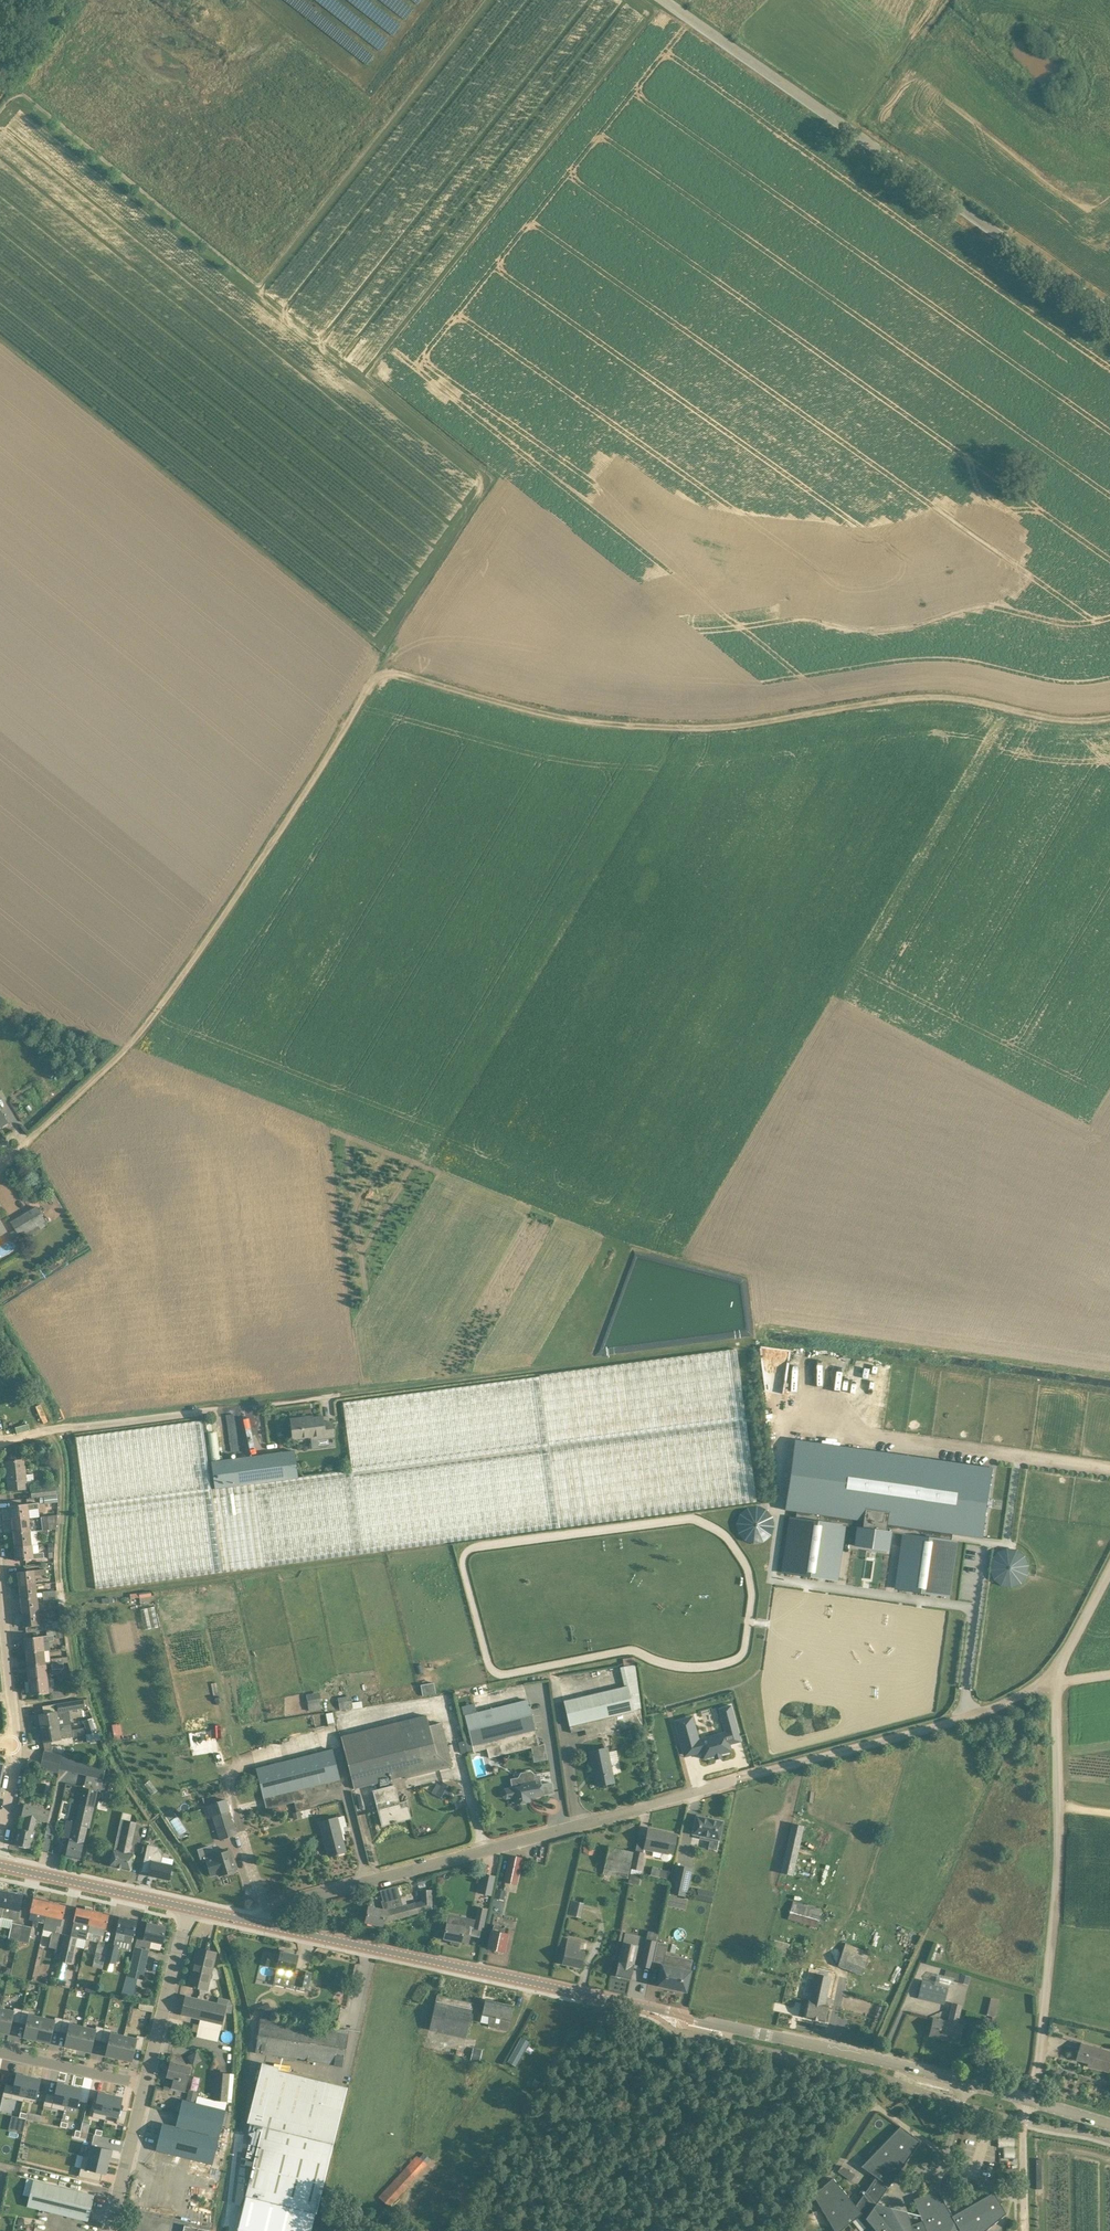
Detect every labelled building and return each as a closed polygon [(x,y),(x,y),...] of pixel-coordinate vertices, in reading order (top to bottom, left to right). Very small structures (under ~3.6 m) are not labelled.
[(8,1123),(0,1109),(0,1128),(8,1123)] [(37,1207),(34,1209),(11,1222),(21,1240),(44,1226),(47,1224),(37,1207)] [(76,1437),(96,1589),(236,1571),(452,1542),(757,1502),(736,1349),(540,1375),(540,1377),(343,1403),(352,1470),(299,1477),(215,1488),(211,1489),(204,1430),(207,1430),(206,1422),(203,1423),(202,1421),(76,1437)] [(291,1419),(293,1439),(311,1437),(311,1439),(333,1437),(332,1422),(323,1423),(323,1417),(306,1419),(306,1417),(291,1419)] [(52,1453),(53,1449),(49,1446),(45,1447),(44,1452),(48,1455),(52,1453)] [(965,1535),(975,1465),(839,1446),(829,1516),(796,1511),(795,1517),(792,1517),(784,1573),(834,1580),(842,1524),(857,1526),(854,1544),(888,1549),(891,1531),(905,1533),(897,1589),(947,1596),(955,1540),(952,1540),(953,1534),(965,1535)] [(215,1488),(299,1477),(295,1451),(211,1462),(215,1488)] [(25,1475),(24,1460),(6,1462),(9,1490),(27,1488),(34,1487),(33,1474),(25,1475)] [(993,1468),(975,1465),(965,1535),(983,1538),(993,1468)] [(32,1498),(58,1495),(56,1486),(31,1489),(32,1498)] [(45,1504),(58,1502),(57,1495),(44,1497),(45,1504)] [(11,1506),(12,1520),(28,1518),(27,1509),(38,1508),(38,1503),(11,1506)] [(57,1515),(41,1517),(42,1530),(42,1531),(48,1530),(56,1529),(57,1515)] [(12,1520),(14,1533),(29,1532),(36,1531),(36,1524),(28,1524),(28,1518),(12,1520)] [(14,1533),(15,1547),(31,1545),(29,1532),(14,1533)] [(32,1554),(31,1545),(15,1547),(17,1561),(44,1558),(43,1553),(32,1554)] [(1021,1545),(989,1558),(1002,1590),(1034,1577),(1021,1545)] [(46,1575),(45,1569),(18,1572),(19,1585),(35,1584),(34,1576),(46,1575)] [(35,1584),(19,1585),(21,1599),(37,1598),(35,1584)] [(21,1599),(22,1614),(38,1612),(37,1598),(21,1599)] [(144,1629),(159,1625),(154,1605),(139,1609),(144,1629)] [(39,1620),(38,1612),(22,1614),(24,1627),(26,1627),(26,1632),(62,1629),(61,1619),(50,1620),(50,1618),(39,1620)] [(63,1629),(55,1630),(56,1633),(56,1639),(64,1638),(63,1629)] [(25,1638),(26,1652),(43,1651),(43,1643),(55,1642),(54,1635),(25,1638)] [(43,1651),(26,1652),(28,1666),(45,1665),(43,1651)] [(29,1679),(46,1677),(45,1665),(28,1666),(29,1679)] [(586,1738),(642,1725),(641,1716),(642,1716),(635,1665),(619,1667),(624,1687),(564,1701),(571,1732),(584,1729),(586,1738)] [(46,1677),(29,1679),(31,1695),(58,1692),(57,1686),(47,1688),(46,1677)] [(420,1685),(422,1696),(436,1694),(434,1683),(420,1685)] [(308,1701),(322,1700),(321,1692),(307,1693),(308,1701)] [(338,1696),(339,1709),(354,1707),(353,1695),(338,1696)] [(652,1696),(644,1698),(648,1711),(656,1709),(652,1696)] [(41,1727),(70,1723),(68,1711),(85,1708),(83,1700),(53,1705),(54,1712),(39,1715),(41,1727)] [(535,1730),(530,1714),(527,1700),(464,1715),(470,1740),(465,1741),(468,1754),(487,1749),(489,1758),(538,1746),(535,1730)] [(701,1747),(704,1756),(715,1753),(716,1753),(720,1752),(721,1752),(722,1752),(721,1751),(733,1748),(731,1741),(742,1738),(732,1702),(719,1706),(726,1729),(700,1736),(696,1724),(678,1729),(681,1739),(695,1736),(698,1748),(701,1747)] [(329,1726),(336,1725),(333,1712),(326,1713),(329,1726)] [(354,1789),(378,1783),(380,1788),(372,1790),(381,1826),(411,1819),(406,1801),(399,1803),(394,1785),(392,1785),(390,1780),(404,1776),(405,1779),(452,1767),(441,1722),(428,1726),(425,1715),(340,1737),(354,1789)] [(83,1721),(87,1734),(96,1731),(92,1718),(83,1721)] [(70,1723),(41,1727),(43,1742),(73,1737),(70,1723)] [(87,1742),(97,1741),(101,1740),(98,1733),(96,1733),(85,1734),(87,1742)] [(53,1753),(51,1741),(43,1742),(45,1751),(53,1753)] [(537,1749),(537,1760),(547,1760),(546,1748),(537,1749)] [(614,1782),(607,1748),(590,1751),(597,1786),(614,1782)] [(341,1786),(332,1749),(255,1769),(266,1809),(293,1802),(296,1812),(301,1811),(310,1809),(307,1795),(341,1786)] [(44,1752),(42,1760),(60,1764),(62,1756),(44,1752)] [(66,1770),(87,1775),(103,1779),(105,1770),(68,1761),(66,1770)] [(530,1802),(530,1798),(543,1795),(541,1779),(535,1780),(534,1774),(531,1771),(521,1773),(518,1778),(511,1779),(512,1788),(504,1789),(502,1792),(503,1796),(506,1799),(518,1796),(519,1804),(530,1802)] [(84,1787),(97,1791),(100,1792),(101,1789),(103,1781),(103,1779),(87,1775),(84,1787)] [(104,1790),(111,1791),(113,1783),(106,1781),(104,1790)] [(443,1782),(439,1788),(449,1794),(453,1787),(443,1782)] [(69,1839),(65,1856),(80,1859),(83,1845),(87,1827),(90,1828),(97,1791),(83,1788),(71,1839),(69,1839)] [(38,1833),(33,1832),(36,1820),(47,1822),(50,1811),(24,1805),(22,1816),(26,1817),(24,1829),(19,1828),(15,1845),(30,1848),(32,1842),(36,1842),(38,1833)] [(122,1819),(134,1822),(136,1813),(124,1810),(122,1819)] [(237,1834),(228,1810),(212,1816),(220,1840),(237,1834)] [(301,1811),(296,1812),(293,1813),(294,1819),(302,1818),(301,1811)] [(708,1848),(716,1850),(719,1839),(723,1821),(697,1816),(693,1834),(701,1835),(700,1838),(710,1840),(708,1848)] [(324,1846),(326,1845),(329,1856),(336,1854),(338,1854),(338,1853),(344,1852),(341,1841),(343,1841),(337,1817),(318,1821),(324,1846)] [(130,1870),(133,1855),(129,1854),(136,1822),(134,1822),(122,1819),(121,1819),(113,1855),(110,1866),(130,1870)] [(792,1876),(804,1826),(793,1823),(782,1873),(788,1875),(792,1876)] [(648,1829),(644,1847),(673,1853),(676,1835),(648,1829)] [(48,1850),(52,1833),(46,1831),(41,1849),(48,1850)] [(158,1847),(148,1844),(142,1871),(150,1873),(149,1875),(169,1879),(173,1865),(162,1863),(163,1855),(158,1847)] [(628,1874),(632,1852),(607,1847),(603,1869),(628,1874)] [(225,1871),(226,1874),(236,1870),(230,1850),(213,1855),(213,1856),(206,1859),(211,1876),(225,1871)] [(635,1851),(632,1867),(640,1869),(644,1853),(635,1851)] [(505,1881),(516,1884),(521,1858),(510,1856),(505,1881)] [(676,1865),(670,1893),(686,1896),(692,1868),(676,1865)] [(640,1869),(632,1867),(630,1873),(641,1875),(642,1869),(640,1869)] [(659,1877),(668,1879),(670,1871),(661,1869),(659,1877)] [(479,1892),(491,1895),(495,1876),(483,1874),(479,1892)] [(403,1905),(397,1886),(397,1885),(380,1890),(382,1901),(381,1901),(383,1909),(369,1906),(365,1923),(383,1927),(384,1923),(432,1909),(431,1890),(420,1890),(421,1901),(403,1905)] [(505,1891),(497,1889),(495,1898),(503,1900),(505,1891)] [(705,1890),(703,1900),(712,1902),(714,1892),(705,1890)] [(1,1917),(8,1918),(17,1920),(23,1895),(7,1892),(1,1917)] [(668,1905),(676,1907),(678,1897),(670,1895),(668,1905)] [(38,1922),(45,1923),(49,1902),(33,1898),(28,1920),(33,1921),(32,1924),(37,1925),(38,1922)] [(580,1918),(584,1903),(571,1900),(567,1915),(580,1918)] [(817,1926),(822,1909),(793,1901),(788,1918),(817,1926)] [(57,1926),(61,1927),(66,1905),(49,1902),(45,1923),(43,1930),(55,1933),(57,1926)] [(86,1939),(88,1932),(87,1932),(91,1911),(76,1907),(70,1936),(86,1939)] [(477,1907),(472,1929),(482,1931),(487,1909),(477,1907)] [(87,1932),(88,1932),(97,1934),(104,1936),(109,1915),(91,1911),(87,1932)] [(468,1943),(470,1934),(463,1933),(466,1919),(450,1916),(448,1923),(447,1922),(444,1938),(452,1940),(451,1943),(458,1944),(459,1941),(462,1942),(468,1943)] [(115,1938),(124,1941),(132,1943),(137,1921),(120,1917),(115,1938)] [(8,1939),(19,1941),(22,1925),(12,1923),(8,1939)] [(149,1948),(151,1940),(162,1943),(166,1927),(147,1923),(144,1939),(137,1938),(135,1945),(142,1946),(149,1948)] [(32,1927),(22,1925),(19,1941),(28,1943),(32,1927)] [(504,1951),(508,1929),(493,1926),(488,1948),(495,1949),(496,1950),(500,1952),(501,1950),(504,1951)] [(49,1947),(57,1949),(55,1957),(59,1958),(65,1935),(52,1932),(49,1947)] [(65,1935),(59,1958),(59,1960),(55,1976),(63,1978),(67,1962),(71,1963),(77,1938),(65,1935)] [(647,1937),(645,1948),(643,1947),(638,1967),(650,1969),(654,1950),(657,1939),(647,1937)] [(581,1968),(585,1952),(579,1951),(580,1940),(567,1938),(562,1964),(581,1968)] [(785,1957),(788,1943),(775,1940),(772,1954),(785,1957)] [(98,1941),(96,1952),(106,1954),(109,1944),(98,1941)] [(631,1979),(634,1965),(638,1945),(622,1941),(621,1949),(617,1949),(615,1959),(619,1960),(615,1975),(631,1979)] [(667,1944),(658,1942),(652,1968),(661,1970),(657,1985),(686,1991),(690,1971),(679,1969),(681,1958),(665,1954),(667,1944)] [(116,1965),(121,1946),(109,1943),(109,1944),(106,1954),(105,1962),(116,1965)] [(862,1975),(864,1968),(867,1959),(851,1954),(854,1946),(846,1943),(837,1966),(862,1975)] [(142,1980),(149,1950),(135,1947),(128,1975),(127,1974),(124,1987),(131,1989),(134,1978),(142,1980)] [(216,1952),(197,1948),(188,1985),(193,1986),(193,1987),(195,1988),(195,1987),(208,1990),(210,1978),(212,1978),(213,1973),(212,1972),(216,1952)] [(307,1992),(308,1988),(311,1972),(300,1970),(300,1971),(295,1969),(298,1956),(281,1952),(280,1956),(277,1956),(269,1954),(266,1965),(275,1967),(277,1967),(273,1984),(307,1992)] [(12,1968),(7,1966),(4,1969),(3,1973),(10,1975),(12,1968)] [(958,1981),(960,1974),(946,1970),(944,1977),(958,1981)] [(825,2022),(828,2004),(825,2004),(831,1977),(815,1973),(805,2017),(825,2022)] [(961,1974),(958,1982),(968,1984),(970,1977),(961,1974)] [(948,1986),(922,1980),(918,1997),(944,2004),(948,1986)] [(411,1998),(420,2003),(427,1991),(419,1986),(411,1998)] [(437,1994),(436,2001),(435,2001),(429,2030),(466,2038),(474,2003),(437,1994)] [(149,1995),(147,2004),(154,2005),(156,1997),(149,1995)] [(227,2006),(186,1996),(181,2014),(223,2024),(227,2006)] [(508,2030),(513,2006),(485,1999),(484,2005),(482,2015),(490,2017),(488,2026),(508,2030)] [(262,2016),(269,2013),(266,2004),(258,2007),(262,2016)] [(1,2008),(0,2013),(0,2031),(9,2034),(9,2033),(12,2021),(19,2023),(22,2009),(14,2007),(14,2011),(1,2008)] [(30,2011),(22,2009),(19,2023),(27,2025),(24,2036),(24,2037),(37,2040),(42,2017),(29,2014),(30,2011)] [(958,2042),(963,2024),(958,2023),(960,2014),(949,2012),(947,2020),(934,2017),(929,2035),(958,2042)] [(55,2020),(42,2017),(37,2040),(50,2043),(50,2042),(53,2030),(60,2032),(63,2018),(55,2017),(55,2020)] [(71,2020),(63,2018),(60,2032),(68,2034),(65,2045),(65,2046),(78,2049),(83,2026),(70,2023),(71,2020)] [(344,2066),(349,2031),(261,2018),(256,2053),(344,2066)] [(96,2029),(83,2026),(78,2049),(91,2052),(91,2051),(94,2040),(101,2041),(104,2028),(96,2026),(96,2029)] [(118,2030),(144,2037),(145,2032),(119,2026),(118,2030)] [(112,2029),(104,2028),(101,2041),(109,2043),(106,2055),(106,2054),(106,2055),(119,2058),(124,2035),(111,2033),(112,2029)] [(137,2038),(124,2035),(119,2058),(132,2061),(132,2060),(134,2049),(142,2050),(145,2037),(137,2035),(137,2038)] [(529,2042),(521,2038),(508,2061),(516,2066),(522,2057),(521,2056),(529,2042)] [(1109,2070),(1109,2052),(1083,2043),(1078,2059),(1094,2064),(1093,2067),(1109,2072),(1109,2070)] [(192,2051),(189,2058),(199,2061),(202,2054),(192,2051)] [(481,2053),(473,2051),(471,2059),(479,2061),(481,2053)] [(185,2091),(191,2067),(170,2061),(166,2076),(174,2078),(171,2088),(185,2091)] [(247,2123),(262,2126),(245,2195),(317,2213),(331,2155),(272,2140),(277,2118),(315,2127),(326,2082),(261,2066),(247,2123)] [(230,2073),(216,2072),(213,2100),(227,2101),(230,2073)] [(5,2083),(3,2096),(23,2101),(29,2076),(16,2073),(14,2085),(5,2083)] [(29,2076),(23,2101),(24,2101),(24,2099),(36,2102),(41,2079),(29,2076)] [(46,2093),(43,2106),(64,2110),(70,2085),(57,2082),(55,2094),(46,2093)] [(272,2140),(331,2155),(347,2087),(326,2082),(315,2127),(277,2118),(272,2140)] [(70,2085),(64,2110),(65,2110),(66,2105),(78,2108),(82,2088),(70,2085)] [(186,2101),(195,2103),(198,2092),(189,2089),(186,2101)] [(98,2092),(93,2116),(105,2119),(111,2094),(98,2092)] [(111,2094),(105,2119),(106,2119),(107,2114),(118,2117),(117,2122),(125,2124),(128,2111),(120,2109),(123,2097),(111,2094)] [(213,2164),(226,2111),(194,2103),(183,2100),(176,2127),(162,2123),(156,2150),(213,2164)] [(12,2116),(10,2123),(24,2126),(26,2119),(12,2116)] [(83,2120),(81,2131),(88,2132),(90,2121),(83,2120)] [(885,2192),(894,2178),(921,2140),(900,2126),(861,2166),(876,2176),(870,2184),(856,2205),(833,2178),(813,2194),(834,2230),(839,2230),(857,2217),(869,2230),(954,2230),(959,2229),(960,2230),(985,2230),(1006,2214),(1007,2213),(1006,2213),(1000,2202),(998,2199),(995,2193),(994,2192),(974,2203),(952,2216),(938,2190),(913,2199),(920,2215),(877,2204),(885,2192)] [(1002,2158),(1017,2158),(1016,2135),(999,2135),(999,2147),(1002,2147),(1002,2158)] [(92,2145),(89,2157),(109,2161),(111,2149),(92,2145)] [(428,2165),(427,2164),(431,2159),(424,2153),(420,2157),(417,2155),(379,2196),(390,2206),(428,2165)] [(84,2156),(79,2176),(100,2181),(102,2173),(106,2174),(109,2161),(89,2157),(84,2156)] [(842,2165),(837,2171),(844,2176),(848,2170),(842,2165)] [(30,2196),(28,2206),(88,2221),(94,2195),(34,2180),(30,2196)]
